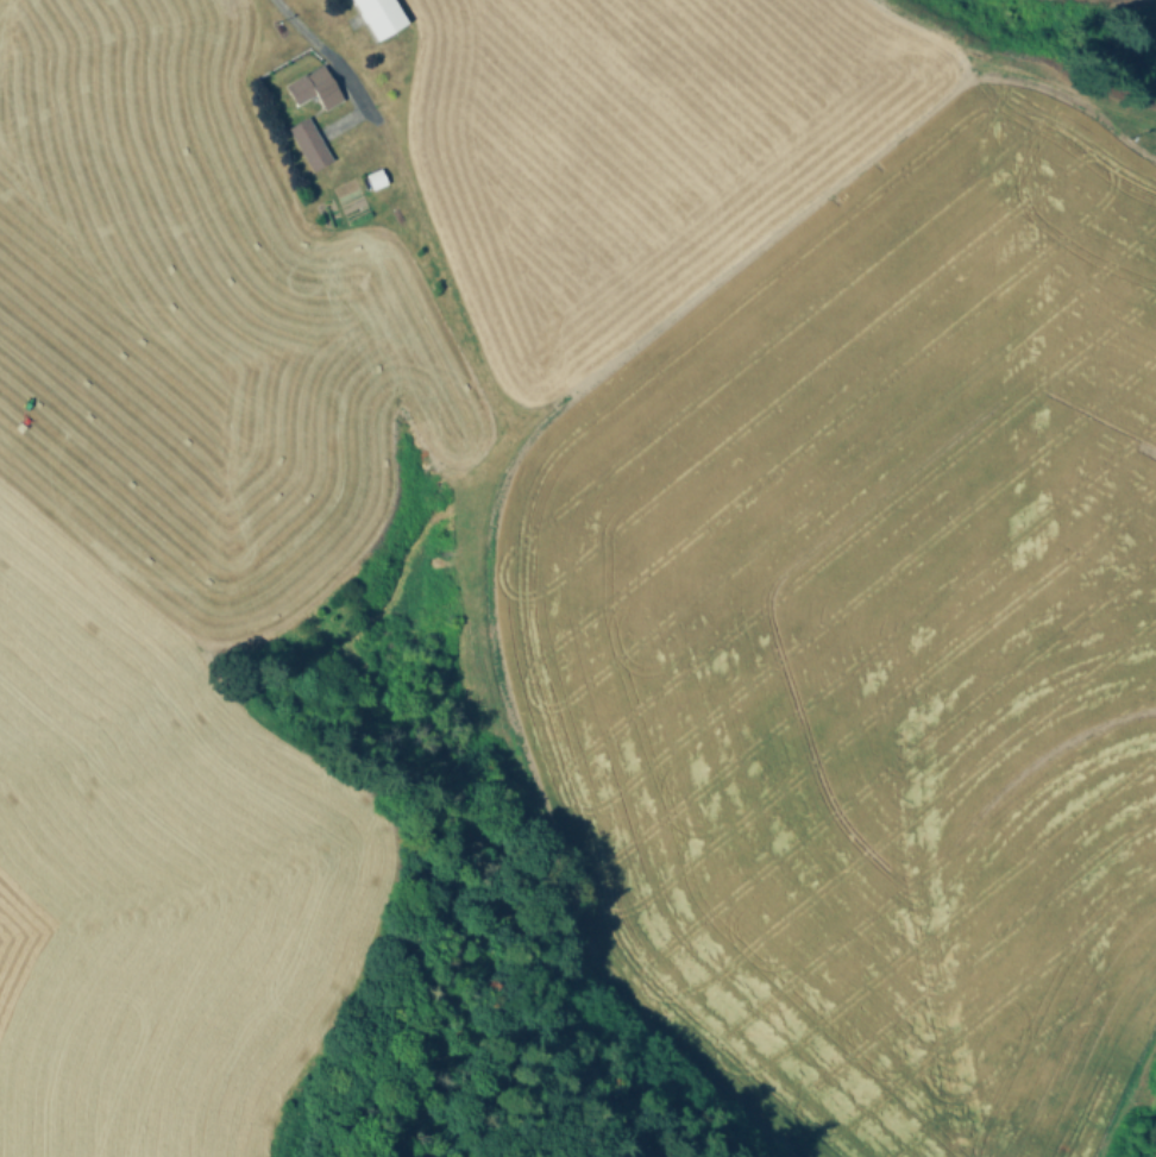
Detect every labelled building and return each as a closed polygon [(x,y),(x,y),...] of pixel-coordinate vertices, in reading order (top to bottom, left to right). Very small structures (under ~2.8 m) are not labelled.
[(408,24),(395,0),(355,0),(376,40),(408,24)] [(323,110),(343,101),(327,64),(285,82),(294,104),(316,94),(323,110)] [(311,171),(332,160),(308,117),(288,127),(311,171)]
